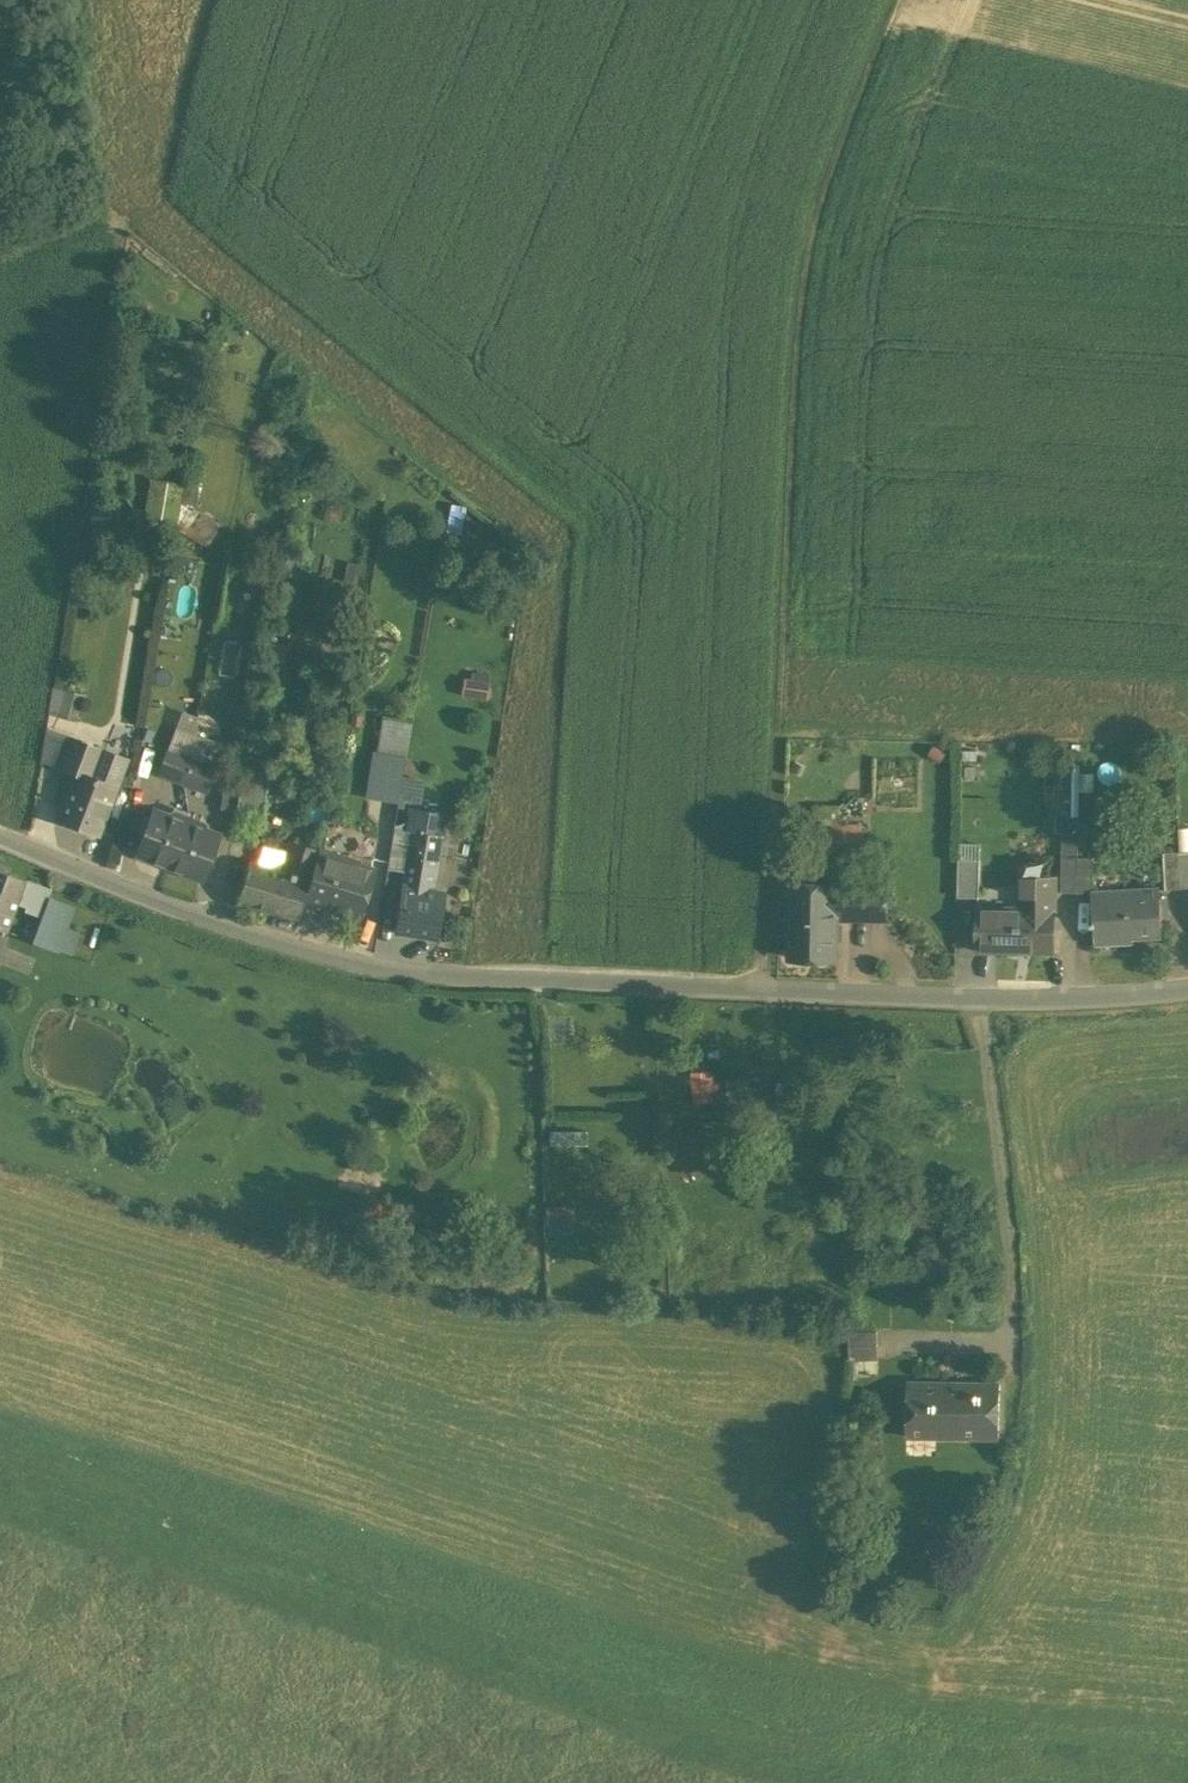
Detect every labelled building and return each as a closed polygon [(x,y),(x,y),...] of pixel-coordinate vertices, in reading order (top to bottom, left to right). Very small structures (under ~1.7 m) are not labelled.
[(184,532),(205,545),(220,522),(200,509),(184,532)] [(465,671),(465,694),(491,695),(492,672),(465,671)] [(66,690),(59,715),(76,720),(83,694),(66,690)] [(186,707),(172,742),(221,762),(229,743),(197,730),(204,714),(186,707)] [(394,756),(406,758),(412,725),(399,723),(394,756)] [(47,724),(42,754),(74,768),(86,740),(47,724)] [(97,744),(85,772),(118,786),(130,758),(97,744)] [(161,772),(184,780),(193,756),(170,747),(161,772)] [(377,753),(374,775),(402,779),(406,758),(394,756),(377,753)] [(193,756),(184,780),(207,789),(216,764),(193,756)] [(99,832),(118,786),(85,772),(74,768),(55,814),(99,832)] [(270,772),(244,768),(237,813),(262,817),(270,772)] [(242,773),(225,770),(217,809),(234,812),(242,773)] [(155,808),(138,853),(170,865),(187,820),(155,808)] [(404,885),(433,890),(445,815),(444,815),(444,816),(413,811),(414,810),(412,810),(410,827),(402,870),(407,870),(404,885)] [(1064,856),(1080,856),(1080,816),(1058,815),(1058,830),(1064,830),(1064,856)] [(187,820),(170,865),(202,877),(219,832),(187,820)] [(864,824),(816,823),(815,849),(863,850),(864,824)] [(388,867),(402,870),(410,827),(395,825),(388,867)] [(283,870),(250,861),(238,899),(299,917),(304,899),(319,850),(292,841),(283,870)] [(322,904),(322,905),(324,908),(341,913),(344,912),(344,911),(359,915),(374,867),(359,863),(359,862),(358,859),(340,854),(338,855),(319,850),(304,899),(322,904)] [(1165,851),(1167,888),(1168,888),(1168,887),(1187,886),(1187,850),(1166,851),(1165,851)] [(1063,891),(1079,891),(1079,857),(1080,856),(1064,856),(1063,891)] [(980,896),(981,858),(960,857),(959,895),(980,896)] [(1095,857),(1079,857),(1079,891),(1094,890),(1095,890),(1095,857)] [(26,879),(0,869),(0,928),(8,931),(18,901),(26,879)] [(979,907),(978,949),(979,949),(979,948),(1020,949),(1020,950),(1021,950),(1021,948),(1054,949),(1054,950),(1055,950),(1057,874),(1023,874),(1023,875),(1030,875),(1029,908),(1022,908),(979,907)] [(36,884),(26,879),(18,901),(28,905),(27,909),(43,915),(49,897),(53,888),(37,882),(36,884)] [(836,957),(837,916),(837,883),(794,882),(793,956),(836,957)] [(890,884),(837,883),(837,916),(890,917),(890,884)] [(445,892),(433,890),(404,885),(397,928),(438,935),(445,892)] [(1163,933),(1161,887),(1128,889),(1128,894),(1095,896),(1095,890),(1094,890),(1097,942),(1119,941),(1119,935),(1163,933)] [(73,906),(49,897),(43,915),(33,940),(57,949),(64,928),(73,906)] [(80,933),(64,928),(57,949),(72,955),(80,933)] [(719,1068),(695,1068),(696,1100),(720,1099),(719,1068)] [(550,1203),(550,1231),(578,1231),(577,1203),(550,1203)] [(851,1331),(852,1359),(880,1358),(879,1330),(851,1331)] [(852,1359),(852,1380),(881,1379),(880,1358),(852,1359)] [(910,1381),(910,1435),(1002,1436),(1003,1382),(910,1381)]
